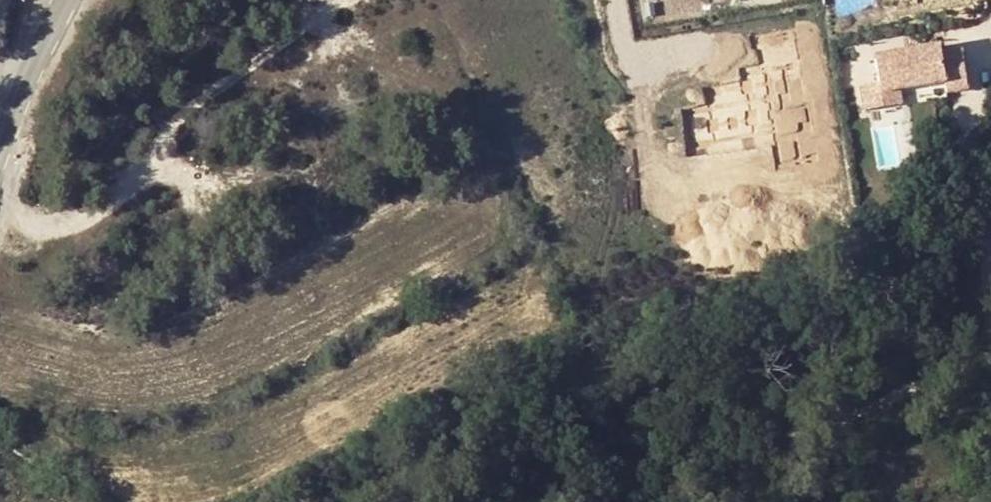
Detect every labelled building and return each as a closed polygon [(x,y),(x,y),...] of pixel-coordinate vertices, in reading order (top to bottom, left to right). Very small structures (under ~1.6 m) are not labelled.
[(882,99),(887,125),(888,135),(952,124),(954,135),(975,131),(968,93),(947,96),(946,88),(882,99)] [(888,135),(887,125),(869,129),(872,153),(909,147),(906,132),(888,135)] [(907,221),(898,230),(906,238),(915,230),(907,221)]
